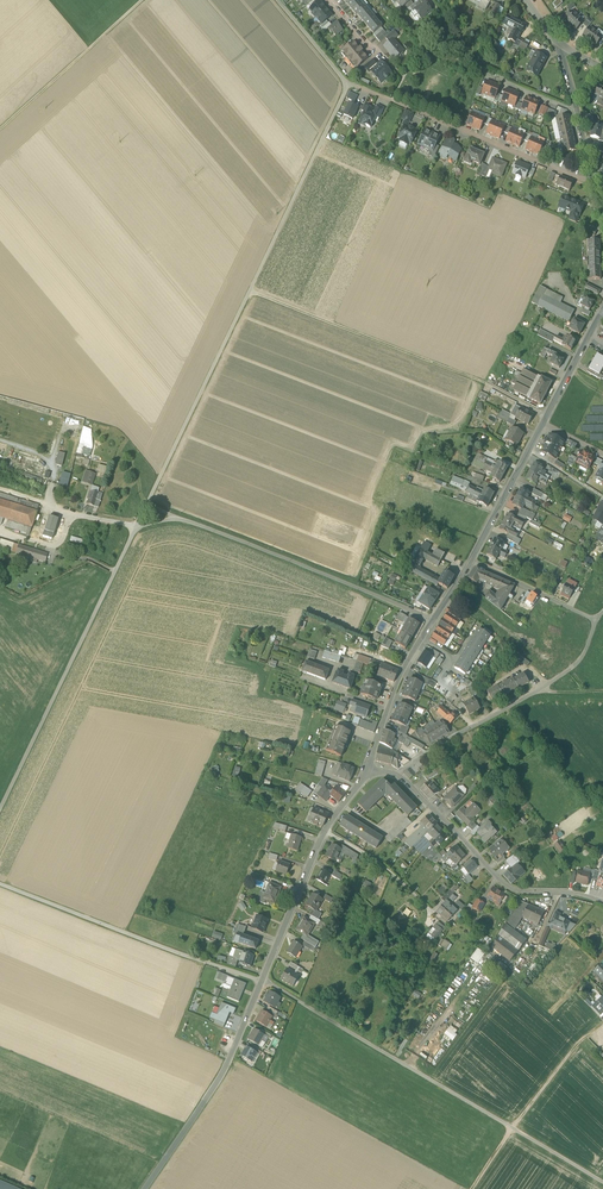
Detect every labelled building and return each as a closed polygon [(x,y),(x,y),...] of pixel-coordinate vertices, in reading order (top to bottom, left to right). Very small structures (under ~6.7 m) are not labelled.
[(312,8),(318,3),(316,0),(315,0),(308,4),(312,8)] [(358,0),(354,0),(348,5),(352,10),(361,3),(358,0)] [(413,0),(400,0),(397,2),(402,8),(403,8),(411,1),(413,0)] [(557,0),(552,4),(557,9),(563,3),(560,0),(556,0),(557,0)] [(315,18),(316,17),(326,9),(320,1),(318,3),(312,8),(310,10),(313,13),(312,15),(315,18)] [(405,11),(410,8),(414,5),(411,1),(403,8),(405,11)] [(418,2),(414,5),(410,8),(413,12),(416,10),(415,10),(416,9),(421,6),(418,2)] [(420,18),(422,18),(431,11),(425,2),(421,6),(416,9),(419,14),(418,16),(420,18)] [(365,7),(361,3),(352,10),(356,15),(366,7),(365,7)] [(492,12),(496,14),(500,6),(496,3),(492,12)] [(370,12),(366,7),(356,15),(357,14),(361,19),(370,12)] [(332,16),(326,9),(316,17),(322,24),(332,16)] [(564,17),(570,24),(578,16),(573,10),(569,14),(568,13),(564,17)] [(370,12),(361,19),(365,24),(374,17),(374,16),(370,12)] [(516,42),(518,38),(526,25),(508,16),(504,25),(513,30),(508,38),(516,42)] [(584,22),(578,16),(570,24),(576,30),(581,26),(580,25),(584,22)] [(378,21),(374,17),(365,24),(369,29),(378,21)] [(581,26),(583,28),(589,22),(587,19),(584,22),(580,25),(581,26)] [(382,27),(378,21),(369,29),(374,34),(381,27),(382,27)] [(333,34),(336,37),(343,31),(340,27),(339,26),(340,25),(337,22),(332,26),(328,29),(332,34),(333,34)] [(592,24),(589,22),(583,28),(586,31),(587,31),(590,27),(592,24)] [(322,29),(324,32),(328,29),(332,26),(329,23),(322,29)] [(373,34),(375,37),(384,30),(381,27),(374,34),(373,34)] [(582,35),(589,41),(596,32),(590,27),(587,31),(586,31),(582,35)] [(386,33),(384,30),(375,37),(378,40),(386,33)] [(385,38),(389,42),(393,39),(393,40),(398,36),(394,31),(385,38)] [(602,37),(596,32),(589,41),(596,46),(600,41),(599,41),(602,37)] [(388,35),(386,33),(378,40),(380,42),(388,35)] [(519,47),(520,45),(522,40),(518,38),(516,42),(514,45),(513,44),(511,49),(516,52),(519,47)] [(393,59),(395,59),(399,55),(401,55),(403,53),(404,52),(393,40),(393,39),(389,42),(385,46),(385,47),(390,53),(390,55),(393,59)] [(368,59),(362,52),(359,49),(353,42),(348,47),(343,52),(357,68),(368,59)] [(527,71),(536,76),(546,58),(537,53),(527,71)] [(364,67),(369,72),(371,71),(370,71),(377,65),(372,60),(364,67)] [(376,78),(379,81),(383,78),(385,80),(392,74),(382,63),(380,65),(379,64),(377,65),(370,71),(371,71),(373,74),(372,74),(372,76),(374,78),(376,78)] [(482,93),(488,96),(493,84),(487,81),(482,93)] [(500,86),(493,84),(488,96),(495,99),(497,94),(500,86)] [(600,106),(602,99),(602,88),(599,86),(594,95),(600,98),(598,102),(597,104),(600,106)] [(502,102),(508,104),(513,92),(506,89),(504,96),(501,101),(502,102)] [(358,96),(349,92),(346,98),(355,103),(358,96)] [(520,94),(513,92),(508,104),(515,107),(517,102),(520,94)] [(522,110),(528,112),(533,100),(526,97),(523,104),(521,109),(522,110)] [(539,102),(533,100),(528,112),(534,115),(539,102)] [(358,108),(349,104),(344,115),(352,119),(358,108)] [(376,116),(379,118),(384,109),(377,105),(374,112),(375,113),(374,114),(377,115),(376,116)] [(538,114),(545,116),(548,109),(542,106),(538,114)] [(359,124),(365,127),(365,126),(366,124),(369,123),(372,125),(373,124),(375,121),(374,121),(376,116),(377,115),(374,114),(371,112),(372,109),(367,107),(364,112),(359,124)] [(405,121),(409,123),(413,115),(406,111),(402,119),(405,121)] [(467,125),(473,128),(479,115),(472,113),(470,118),(467,125)] [(485,118),(479,115),(473,128),(480,131),(483,123),(485,118)] [(556,118),(557,125),(570,122),(569,115),(556,118)] [(486,133),(493,136),(498,124),(492,121),(489,126),(486,133)] [(557,125),(559,132),(572,129),(570,122),(557,125)] [(505,127),(498,124),(493,136),(499,139),(503,132),(505,127)] [(599,139),(600,139),(602,128),(600,127),(593,125),(593,126),(594,126),(593,130),(592,130),(590,137),(599,139)] [(408,144),(409,145),(409,143),(411,144),(417,131),(413,130),(414,129),(410,127),(409,128),(407,127),(405,126),(405,127),(401,134),(399,138),(401,139),(400,141),(408,144)] [(506,142),(513,144),(518,132),(511,129),(509,135),(506,142)] [(559,132),(561,139),(573,136),(572,129),(559,132)] [(432,149),(433,150),(436,145),(439,138),(431,133),(426,130),(419,145),(424,147),(425,146),(432,149)] [(524,135),(518,132),(513,144),(519,147),(522,140),(524,135)] [(561,139),(562,146),(575,143),(573,136),(561,139)] [(526,150),(532,153),(538,140),(531,137),(529,143),(526,150)] [(445,144),(446,144),(445,140),(438,154),(441,160),(444,161),(446,160),(448,155),(448,154),(447,153),(447,152),(447,151),(443,149),(445,144)] [(544,143),(538,140),(532,153),(539,155),(542,148),(544,143)] [(408,144),(400,141),(398,146),(406,149),(408,144)] [(448,154),(448,155),(451,156),(452,159),(456,161),(461,150),(458,149),(457,147),(452,144),(451,145),(450,144),(449,144),(448,143),(446,144),(445,144),(443,149),(447,151),(447,152),(447,153),(448,154)] [(577,151),(575,143),(562,146),(564,153),(577,151)] [(429,156),(434,158),(439,147),(436,145),(433,150),(432,149),(431,151),(429,156)] [(470,149),(466,159),(470,161),(480,165),(484,155),(470,149)] [(567,161),(570,162),(576,161),(574,154),(566,155),(567,161)] [(489,169),(490,170),(493,171),(496,172),(495,175),(501,177),(506,164),(493,159),(489,167),(489,169)] [(517,162),(513,173),(517,175),(516,176),(521,178),(521,177),(525,178),(527,174),(530,168),(517,162)] [(489,167),(485,165),(482,172),(481,175),(487,178),(490,170),(489,169),(489,167)] [(535,170),(530,168),(527,174),(533,176),(535,170)] [(557,185),(569,190),(573,181),(560,176),(557,185)] [(562,203),(561,205),(566,208),(569,209),(568,210),(572,212),(569,220),(575,223),(579,214),(580,215),(584,205),(569,199),(570,199),(563,196),(561,203),(562,203)] [(589,241),(589,260),(600,260),(599,241),(589,241)] [(600,280),(600,260),(589,260),(590,280),(600,280)] [(585,288),(598,295),(600,291),(587,284),(585,288)] [(547,310),(569,322),(574,311),(560,303),(563,298),(555,294),(540,286),(532,303),(547,310)] [(584,297),(583,300),(584,301),(583,302),(581,301),(579,305),(582,306),(585,307),(589,310),(590,310),(594,301),(586,297),(586,298),(584,297)] [(581,308),(582,306),(579,305),(581,301),(583,302),(584,301),(583,300),(581,299),(576,300),(577,305),(581,308)] [(582,313),(589,317),(591,312),(588,311),(589,310),(585,307),(582,313)] [(576,333),(579,335),(585,324),(574,318),(568,329),(572,330),(572,331),(576,333)] [(553,341),(556,337),(541,329),(537,335),(552,343),(553,341)] [(556,337),(553,341),(571,350),(576,342),(567,337),(566,338),(564,337),(562,340),(556,337)] [(564,359),(556,355),(555,355),(553,357),(550,363),(559,368),(564,359)] [(599,375),(600,374),(602,368),(602,358),(597,355),(598,356),(594,362),(593,361),(589,369),(597,373),(597,374),(599,375)] [(521,374),(518,379),(515,384),(513,390),(530,399),(541,378),(524,369),(521,374)] [(530,399),(540,404),(551,383),(541,378),(530,399)] [(510,415),(516,417),(521,408),(515,405),(511,415),(510,415)] [(533,415),(521,408),(516,417),(515,418),(516,418),(528,424),(533,415)] [(509,418),(514,421),(516,418),(515,418),(516,417),(510,415),(511,415),(503,410),(501,413),(504,415),(507,417),(509,418)] [(514,421),(509,418),(506,422),(513,426),(516,421),(514,421)] [(91,430),(83,427),(76,453),(81,454),(83,447),(92,450),(92,447),(91,430)] [(516,446),(517,446),(520,440),(519,440),(523,433),(512,427),(510,432),(511,433),(506,441),(509,442),(516,446)] [(541,452),(555,459),(558,453),(556,452),(559,447),(561,448),(564,442),(550,434),(546,441),(544,444),(544,445),(541,452)] [(566,443),(575,448),(577,444),(568,439),(566,443)] [(506,446),(514,451),(516,446),(509,442),(506,446)] [(92,450),(83,447),(81,454),(90,457),(92,450)] [(576,463),(588,469),(591,463),(594,457),(589,455),(589,454),(586,453),(585,453),(582,451),(578,459),(576,463)] [(55,464),(62,465),(65,454),(58,452),(55,464)] [(567,463),(573,466),(575,462),(577,458),(571,455),(570,457),(567,463)] [(474,460),(485,465),(486,462),(487,461),(476,456),(474,460)] [(597,459),(595,463),(601,467),(602,464),(602,461),(598,458),(597,459)] [(481,472),(483,469),(472,464),(473,462),(468,459),(466,464),(481,472)] [(474,460),(473,462),(472,464),(483,469),(485,465),(474,460)] [(554,464),(564,470),(566,466),(556,460),(554,464)] [(494,470),(496,466),(492,464),(487,461),(486,462),(485,465),(494,470)] [(508,467),(498,462),(496,466),(494,470),(504,475),(508,467)] [(534,463),(530,471),(539,476),(541,472),(544,468),(534,463)] [(483,469),(492,473),(494,470),(485,465),(483,469)] [(504,475),(494,470),(492,473),(490,478),(493,479),(492,481),(494,482),(495,480),(499,483),(504,475)] [(537,479),(539,476),(530,471),(526,479),(535,484),(537,479)] [(546,484),(548,480),(539,476),(537,479),(542,481),(541,482),(546,484)] [(460,489),(470,494),(474,496),(476,492),(477,490),(476,489),(469,485),(466,484),(467,482),(453,477),(450,485),(460,489)] [(484,491),(482,495),(480,497),(479,499),(477,502),(478,502),(487,507),(490,502),(494,493),(485,488),(484,491)] [(521,488),(517,496),(526,501),(528,498),(530,493),(521,488)] [(532,494),(541,498),(543,494),(534,489),(532,494)] [(87,505),(93,507),(96,500),(100,501),(102,496),(97,494),(90,492),(88,497),(89,498),(87,505)] [(36,512),(38,506),(0,494),(0,501),(36,512)] [(548,496),(543,494),(541,498),(540,499),(545,502),(548,496)] [(522,509),(524,505),(526,501),(517,496),(512,504),(521,509),(522,509)] [(3,519),(8,520),(31,528),(36,512),(0,501),(0,518),(3,519)] [(598,533),(602,526),(602,524),(602,503),(602,502),(599,507),(600,507),(596,514),(596,515),(593,519),(597,521),(598,522),(599,521),(602,523),(602,524),(600,529),(598,533)] [(519,513),(528,518),(530,514),(522,509),(521,509),(519,513)] [(516,518),(524,522),(526,517),(519,513),(516,518)] [(504,521),(512,526),(516,518),(508,514),(504,521)] [(565,514),(562,519),(569,523),(572,518),(565,514)] [(49,516),(44,530),(43,534),(42,537),(51,540),(57,519),(49,516)] [(524,522),(516,518),(512,526),(520,530),(524,522)] [(29,534),(31,528),(8,520),(5,526),(29,534)] [(529,523),(539,528),(541,525),(532,520),(531,520),(529,523)] [(508,534),(510,530),(512,526),(504,521),(499,529),(508,534)] [(595,526),(600,529),(602,524),(602,523),(599,521),(598,522),(597,521),(595,526)] [(602,539),(602,527),(602,526),(598,533),(595,538),(601,542),(602,539)] [(518,534),(510,530),(508,534),(516,538),(517,537),(518,534)] [(505,538),(513,542),(516,538),(508,534),(505,538)] [(495,539),(490,547),(500,552),(502,549),(504,544),(495,539)] [(16,553),(18,545),(0,540),(0,548),(16,553)] [(561,550),(563,545),(555,541),(553,546),(561,550)] [(424,542),(421,548),(428,552),(431,546),(424,542)] [(37,560),(41,561),(43,553),(23,547),(20,554),(29,557),(37,560)] [(498,555),(500,552),(490,547),(486,555),(496,560),(498,555)] [(424,558),(428,552),(421,548),(417,554),(424,558)] [(436,549),(433,555),(434,556),(435,555),(438,557),(438,558),(441,560),(445,554),(436,549)] [(419,569),(424,558),(417,554),(412,565),(419,569)] [(428,560),(434,564),(438,558),(438,557),(435,555),(434,556),(433,555),(432,554),(428,560)] [(587,556),(584,563),(590,566),(593,559),(587,556)] [(492,567),(502,572),(504,568),(494,563),(492,567)] [(416,574),(419,569),(412,565),(409,570),(416,574)] [(500,591),(498,595),(506,600),(515,585),(483,571),(483,572),(475,567),(468,579),(477,584),(480,579),(488,584),(487,586),(490,589),(492,586),(499,590),(500,591)] [(445,571),(440,580),(438,584),(447,589),(454,576),(445,571)] [(393,585),(397,575),(392,573),(388,583),(393,585)] [(437,586),(438,584),(440,580),(431,575),(429,578),(428,581),(437,586)] [(569,579),(566,584),(574,588),(575,588),(576,586),(577,583),(569,579)] [(566,595),(570,597),(574,589),(575,588),(574,588),(566,584),(562,593),(562,592),(566,595)] [(428,588),(419,603),(422,605),(429,610),(439,595),(437,594),(431,590),(428,588)] [(490,590),(488,594),(496,599),(498,595),(500,591),(499,590),(498,591),(495,595),(490,590)] [(526,601),(531,604),(536,598),(537,596),(532,593),(531,593),(528,599),(526,601)] [(501,610),(506,600),(498,595),(496,599),(488,594),(485,598),(501,610)] [(448,613),(451,616),(454,611),(449,607),(445,612),(447,614),(448,613)] [(397,618),(403,621),(406,617),(399,613),(397,618)] [(447,614),(444,619),(456,627),(460,621),(451,616),(448,613),(447,614)] [(405,627),(402,631),(412,636),(419,624),(409,618),(405,627)] [(444,619),(440,626),(452,633),(456,627),(444,619)] [(440,626),(436,632),(448,639),(452,633),(440,626)] [(479,629),(475,635),(486,641),(489,636),(484,632),(479,629)] [(374,631),(371,638),(378,641),(381,634),(374,631)] [(405,649),(412,636),(402,631),(400,636),(396,643),(405,649)] [(444,646),(448,639),(436,632),(432,638),(437,641),(444,646)] [(475,635),(472,640),(483,647),(486,641),(475,635)] [(381,646),(388,649),(392,641),(386,638),(381,646)] [(472,640),(469,646),(479,652),(483,647),(472,640)] [(500,645),(527,667),(528,666),(530,663),(503,642),(500,645)] [(469,646),(465,651),(476,658),(479,652),(469,646)] [(431,648),(428,653),(433,657),(436,659),(440,654),(431,648)] [(307,657),(315,659),(317,652),(310,650),(307,657)] [(322,657),(339,663),(341,656),(324,651),(322,657)] [(433,657),(428,653),(425,651),(418,662),(426,668),(433,657)] [(465,651),(462,657),(472,663),(476,658),(465,651)] [(360,655),(358,662),(364,663),(369,665),(371,659),(360,655)] [(462,657),(458,662),(469,669),(472,663),(462,657)] [(375,668),(380,669),(382,663),(371,659),(369,665),(375,668)] [(360,673),(364,663),(358,662),(357,661),(354,671),(360,673)] [(302,672),(307,673),(311,663),(307,662),(305,667),(304,666),(302,672)] [(465,675),(469,669),(458,662),(455,668),(465,675)] [(329,670),(311,663),(307,673),(325,680),(329,670)] [(394,682),(399,670),(382,663),(380,669),(377,676),(394,682)] [(348,677),(343,675),(337,673),(336,673),(332,683),(333,683),(350,690),(354,679),(348,677)] [(524,674),(514,679),(518,687),(518,688),(529,682),(524,674)] [(410,678),(407,684),(420,690),(422,684),(423,684),(418,682),(410,678)] [(504,684),(498,687),(502,695),(503,696),(518,687),(514,679),(513,678),(507,682),(506,680),(503,682),(504,684)] [(429,683),(428,685),(434,689),(437,684),(431,679),(430,680),(429,683)] [(362,695),(376,700),(382,686),(367,680),(362,695)] [(407,684),(405,690),(418,696),(420,690),(407,684)] [(468,687),(473,697),(478,694),(473,685),(468,687)] [(492,700),(502,695),(498,687),(498,686),(487,692),(492,700)] [(415,702),(418,696),(405,690),(402,696),(415,702)] [(466,710),(469,714),(480,707),(474,698),(463,704),(466,710)] [(350,706),(353,706),(362,710),(364,704),(352,700),(350,706)] [(458,705),(462,712),(466,710),(463,704),(462,702),(458,705)] [(399,703),(397,709),(410,714),(412,709),(412,708),(408,707),(399,703)] [(364,704),(362,710),(353,706),(351,710),(355,711),(354,713),(361,716),(363,716),(365,717),(366,718),(370,706),(364,704)] [(438,712),(445,719),(450,714),(442,706),(438,712)] [(453,712),(458,716),(461,713),(455,707),(453,710),(452,711),(453,712)] [(397,709),(394,715),(407,720),(410,714),(397,709)] [(453,712),(450,714),(445,719),(450,724),(458,716),(453,712)] [(405,726),(407,720),(394,715),(392,721),(402,725),(405,726)] [(358,726),(374,732),(378,722),(373,721),(372,724),(360,719),(358,725),(358,726)] [(424,731),(434,724),(432,721),(422,728),(424,731)] [(442,721),(436,724),(443,736),(449,732),(445,726),(442,721)] [(384,730),(396,735),(397,731),(386,724),(384,730)] [(436,724),(430,728),(437,740),(443,736),(436,724)] [(327,751),(340,756),(350,732),(337,726),(327,751)] [(431,743),(437,740),(430,728),(424,732),(425,734),(431,743)] [(380,743),(390,748),(394,739),(396,735),(384,730),(380,743)] [(403,744),(406,739),(407,736),(397,731),(396,735),(394,739),(397,740),(397,741),(403,744)] [(424,746),(407,736),(406,739),(409,741),(423,749),(424,746)] [(377,761),(392,765),(395,753),(379,744),(378,748),(376,761),(377,761)] [(392,765),(398,769),(399,764),(403,766),(410,761),(401,756),(395,753),(392,765)] [(315,775),(322,777),(326,762),(319,760),(315,775)] [(417,769),(422,766),(425,764),(423,760),(413,766),(417,769)] [(333,775),(349,781),(354,769),(338,763),(333,775)] [(403,773),(409,779),(419,772),(417,769),(413,766),(403,773)] [(426,776),(428,780),(438,773),(436,769),(426,776)] [(449,780),(452,785),(458,781),(454,776),(449,780)] [(339,802),(346,792),(337,785),(333,790),(325,785),(325,784),(328,780),(323,779),(313,793),(326,801),(330,796),(339,802)] [(366,812),(386,793),(391,787),(383,779),(358,803),(366,812)] [(421,790),(429,799),(439,792),(430,782),(421,790)] [(300,783),(295,791),(300,794),(301,793),(307,798),(312,791),(300,783)] [(395,784),(391,787),(386,793),(408,816),(417,808),(395,784)] [(444,799),(452,807),(464,795),(457,788),(451,793),(450,792),(444,799)] [(457,814),(467,825),(472,820),(474,819),(473,818),(480,811),(479,810),(477,812),(474,809),(477,807),(473,804),(466,811),(463,808),(457,814)] [(313,824),(315,825),(319,816),(320,816),(322,812),(315,808),(309,821),(314,823),(313,824)] [(329,815),(322,812),(320,816),(319,816),(315,825),(318,826),(318,824),(323,826),(329,815)] [(340,825),(376,848),(383,838),(347,815),(340,825)] [(429,815),(421,822),(430,831),(436,824),(437,823),(429,815)] [(467,825),(472,831),(477,826),(472,820),(467,825)] [(482,841),(485,844),(491,837),(492,837),(494,835),(494,833),(493,831),(494,831),(494,830),(491,828),(491,824),(488,820),(480,828),(478,831),(478,834),(482,839),(482,841)] [(411,848),(413,846),(424,837),(430,831),(421,822),(419,824),(421,827),(419,830),(420,830),(413,835),(414,836),(408,840),(406,843),(411,848)] [(424,837),(429,842),(433,839),(431,836),(440,828),(436,824),(430,831),(424,837)] [(478,826),(477,826),(472,831),(470,833),(473,836),(474,836),(476,834),(476,833),(478,831),(480,828),(478,826)] [(431,836),(433,839),(435,841),(444,832),(440,828),(431,836)] [(444,832),(435,841),(437,843),(440,845),(448,837),(444,832)] [(302,838),(292,835),(291,841),(288,848),(297,851),(302,838)] [(421,854),(431,845),(429,842),(424,837),(413,846),(421,854)] [(495,858),(498,861),(503,857),(502,855),(509,849),(501,840),(489,851),(490,852),(491,852),(493,854),(492,855),(495,858)] [(555,845),(560,853),(565,849),(560,842),(555,845)] [(325,857),(335,861),(341,849),(339,848),(332,845),(329,852),(328,852),(325,857)] [(399,856),(408,849),(405,845),(396,853),(399,856)] [(430,861),(431,860),(439,853),(436,849),(433,847),(431,845),(421,854),(422,855),(430,861)] [(446,855),(450,858),(460,849),(457,845),(446,855)] [(466,856),(460,849),(450,858),(449,859),(451,860),(455,864),(456,865),(466,856)] [(431,860),(436,864),(439,861),(444,864),(446,862),(449,858),(449,859),(450,858),(446,855),(443,857),(439,853),(431,860)] [(513,856),(506,860),(512,868),(513,868),(516,865),(518,864),(520,862),(518,859),(517,860),(513,856)] [(499,866),(506,860),(503,857),(498,861),(495,858),(494,860),(499,866)] [(463,867),(469,874),(478,866),(472,859),(463,867)] [(276,871),(287,875),(290,865),(280,861),(276,871)] [(511,884),(520,876),(517,873),(516,871),(513,868),(512,868),(504,875),(511,884)] [(317,879),(325,884),(330,875),(322,870),(317,879)] [(331,873),(341,879),(343,875),(333,870),(331,873)] [(576,882),(587,885),(589,876),(590,874),(583,872),(578,871),(576,882)] [(367,889),(372,884),(367,880),(363,885),(367,889)] [(262,902),(265,904),(267,900),(275,903),(281,887),(270,883),(267,888),(264,897),(260,895),(258,901),(262,903),(262,902)] [(495,903),(499,906),(502,902),(501,901),(502,898),(505,894),(505,893),(493,887),(487,898),(495,903)] [(442,898),(446,902),(447,901),(449,898),(451,895),(452,893),(449,891),(442,898)] [(306,906),(314,910),(316,911),(323,900),(313,894),(306,906)] [(323,899),(331,903),(333,899),(326,895),(323,899)] [(473,907),(480,911),(484,904),(477,900),(473,907)] [(506,923),(512,926),(514,923),(523,909),(525,911),(528,904),(520,900),(506,923)] [(451,907),(449,905),(446,902),(436,912),(441,916),(445,912),(446,912),(451,907)] [(522,917),(538,925),(544,912),(528,904),(525,911),(522,917)] [(456,912),(451,907),(446,912),(445,912),(441,916),(447,921),(456,912)] [(522,917),(525,911),(523,909),(514,923),(512,926),(509,932),(511,934),(522,917)] [(322,914),(316,911),(314,910),(311,915),(319,920),(322,914)] [(551,924),(552,925),(566,931),(569,922),(559,917),(560,914),(555,912),(550,924),(551,924)] [(252,928),(263,932),(268,920),(259,916),(257,920),(256,919),(252,928)] [(296,930),(304,935),(305,935),(309,929),(311,930),(315,923),(305,917),(301,923),(301,922),(296,930)] [(318,925),(325,930),(328,925),(320,921),(318,925)] [(438,921),(436,924),(443,930),(445,927),(438,921)] [(524,944),(511,934),(509,932),(512,926),(506,923),(498,936),(518,952),(524,944)] [(436,924),(433,928),(436,930),(439,933),(443,930),(436,924)] [(564,934),(566,931),(552,925),(550,928),(564,934)] [(541,941),(543,942),(549,929),(546,928),(541,941)] [(431,936),(435,939),(439,933),(436,930),(433,933),(431,936)] [(242,935),(241,938),(236,936),(234,941),(234,942),(246,946),(248,939),(243,938),(244,935),(242,935)] [(307,937),(305,935),(304,935),(301,939),(305,941),(314,946),(316,948),(319,942),(308,936),(307,937)] [(510,962),(518,952),(498,936),(491,947),(510,962)] [(259,940),(249,937),(248,939),(246,946),(256,949),(259,940)] [(443,938),(439,944),(448,951),(452,945),(443,938)] [(287,953),(296,958),(296,957),(294,956),(297,952),(298,953),(302,947),(294,941),(287,953)] [(303,945),(311,950),(314,946),(305,941),(303,945)] [(545,948),(553,951),(557,947),(555,946),(551,944),(547,942),(545,948)] [(479,964),(486,954),(477,948),(470,958),(479,964)] [(227,965),(235,967),(237,958),(238,956),(240,952),(236,950),(234,957),(230,956),(227,965)] [(243,952),(243,953),(242,957),(240,962),(250,965),(254,956),(243,952)] [(596,972),(602,979),(602,965),(601,963),(595,970),(596,972)] [(281,979),(292,985),(298,975),(294,973),(294,974),(286,970),(281,979)] [(596,972),(594,973),(597,975),(596,976),(599,979),(600,978),(602,982),(602,979),(596,972)] [(228,976),(223,974),(220,980),(225,983),(228,976)] [(225,983),(232,985),(234,979),(228,976),(225,983)] [(227,997),(239,1002),(238,1001),(244,989),(246,984),(234,979),(232,985),(227,997)] [(264,1002),(274,1007),(278,1001),(278,1002),(281,997),(270,991),(264,1002)] [(602,1013),(602,997),(602,996),(593,1005),(591,1006),(600,1016),(602,1013)] [(217,1014),(216,1014),(213,1019),(216,1020),(225,1024),(230,1012),(234,1014),(236,1009),(222,1003),(217,1014)] [(267,1009),(269,1011),(276,1015),(278,1012),(269,1006),(267,1009)] [(600,1016),(591,1006),(591,1007),(599,1016),(600,1016)] [(256,1021),(266,1027),(269,1020),(270,1021),(272,1017),(267,1014),(262,1011),(256,1021)] [(278,1016),(269,1011),(267,1014),(272,1017),(276,1019),(278,1016)] [(248,1039),(259,1045),(265,1035),(259,1032),(254,1029),(248,1039)] [(253,1046),(251,1050),(257,1053),(260,1055),(262,1052),(253,1046)] [(247,1047),(242,1055),(245,1057),(244,1059),(248,1061),(249,1059),(252,1061),(257,1053),(251,1050),(247,1047)]
